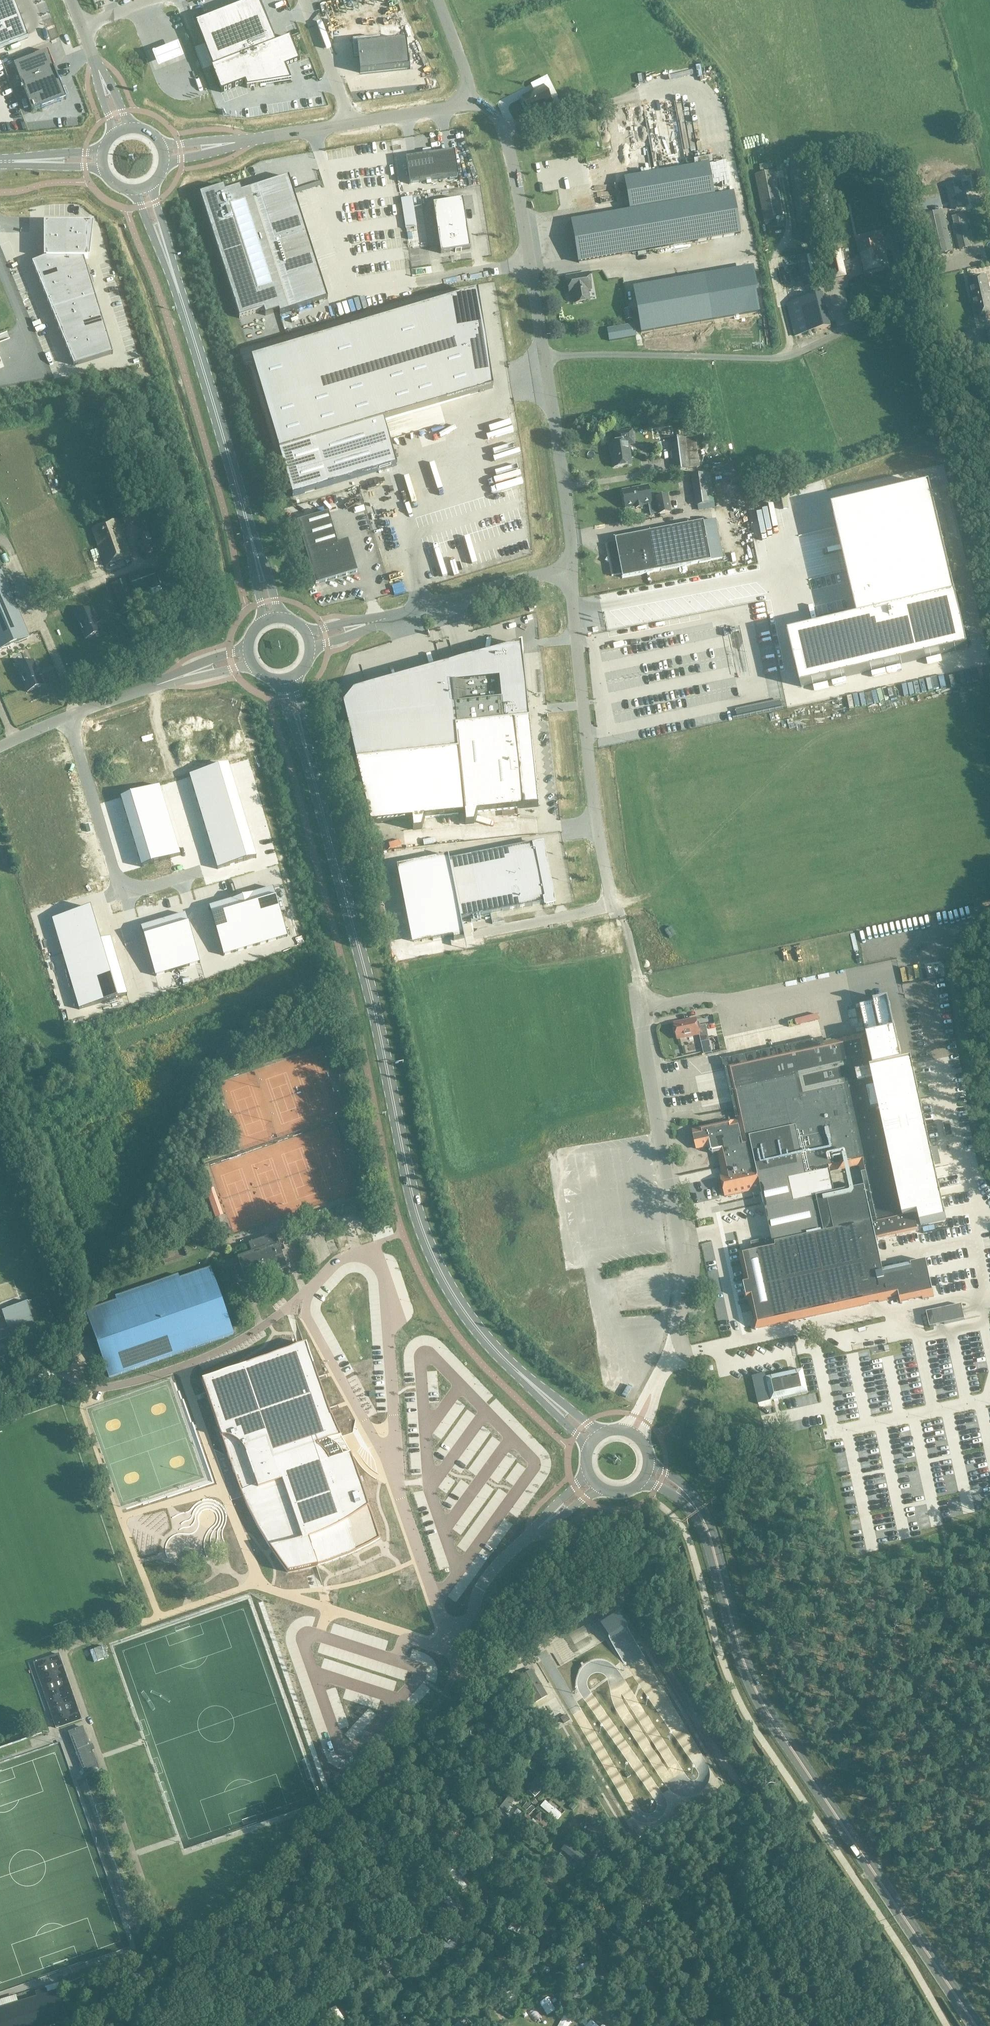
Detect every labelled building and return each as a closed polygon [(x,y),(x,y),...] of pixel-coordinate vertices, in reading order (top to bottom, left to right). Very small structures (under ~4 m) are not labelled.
[(28,39),(13,0),(0,0),(0,49),(28,39)] [(221,92),(245,83),(247,88),(290,81),(285,67),(300,62),(290,37),(276,43),(259,0),(257,0),(196,24),(213,68),(211,68),(221,92)] [(381,39),(353,41),(354,58),(358,58),(360,73),(409,68),(406,40),(381,43),(381,39)] [(158,50),(153,52),(159,67),(163,66),(184,58),(178,42),(158,50)] [(48,52),(14,65),(32,111),(66,99),(48,52)] [(543,87),(522,98),(525,103),(523,104),(526,110),(528,109),(530,114),(552,103),(543,87)] [(558,140),(566,189),(728,164),(720,114),(558,140)] [(740,155),(738,145),(731,146),(733,156),(740,155)] [(426,156),(406,159),(410,184),(434,181),(458,177),(454,151),(434,154),(434,153),(430,154),(426,155),(426,156)] [(566,189),(571,221),(733,195),(728,164),(566,189)] [(764,222),(782,218),(773,172),(754,175),(764,222)] [(224,186),(199,194),(239,318),(264,310),(266,315),(279,311),(280,314),(328,299),(288,177),(241,192),(239,187),(225,192),(224,186)] [(946,185),(951,208),(965,205),(959,181),(946,185)] [(578,263),(621,256),(740,237),(733,195),(571,221),(578,263)] [(463,199),(433,204),(441,254),(471,249),(463,199)] [(931,256),(953,251),(943,210),(922,215),(931,256)] [(968,231),(964,214),(961,215),(960,211),(954,212),(955,216),(952,217),(956,233),(968,231)] [(46,258),(32,263),(74,366),(113,354),(84,258),(88,258),(88,227),(46,227),(46,258)] [(892,230),(895,244),(903,242),(903,241),(910,240),(908,230),(902,232),(901,228),(892,230)] [(968,236),(967,232),(957,235),(961,249),(971,246),(970,245),(973,244),(971,235),(968,236)] [(887,266),(883,249),(880,237),(858,242),(865,271),(887,266)] [(825,242),(826,248),(838,245),(836,239),(825,242)] [(734,246),(728,248),(730,259),(736,258),(734,246)] [(825,262),(828,274),(832,273),(833,279),(847,276),(844,261),(845,261),(843,252),(845,252),(845,249),(827,252),(829,262),(825,262)] [(797,258),(803,282),(827,277),(821,253),(797,258)] [(634,291),(638,314),(642,333),(760,312),(754,270),(634,291)] [(586,290),(590,289),(588,274),(566,277),(569,293),(573,293),(575,303),(588,301),(586,290)] [(927,275),(911,282),(915,292),(931,285),(927,275)] [(970,284),(974,299),(989,295),(986,276),(968,280),(969,284),(970,284)] [(477,293),(249,360),(280,452),(314,442),(383,421),(492,388),(477,293)] [(795,336),(831,327),(823,295),(787,304),(795,336)] [(989,295),(974,299),(978,317),(989,314),(989,295)] [(592,330),(578,331),(579,338),(592,337),(592,330)] [(383,421),(314,442),(327,486),(396,466),(383,421)] [(628,444),(633,443),(631,431),(616,433),(617,442),(609,444),(611,457),(612,457),(613,467),(632,464),(628,444)] [(700,467),(695,436),(670,440),(671,452),(670,452),(670,459),(672,459),(674,471),(700,467)] [(714,503),(712,488),(710,473),(705,474),(705,473),(691,475),(696,505),(714,503)] [(625,508),(648,503),(650,515),(658,513),(658,514),(670,512),(667,495),(650,499),(648,486),(622,491),(625,508)] [(133,510),(141,533),(152,529),(145,506),(133,510)] [(131,513),(122,517),(125,523),(134,519),(131,513)] [(328,513),(297,522),(316,585),(357,572),(348,541),(338,544),(328,513)] [(131,556),(117,520),(92,530),(105,566),(131,556)] [(703,521),(614,539),(615,542),(605,544),(611,576),(621,574),(622,578),(710,561),(703,521)] [(155,551),(149,532),(140,535),(146,554),(155,551)] [(9,553),(1,536),(0,537),(0,557),(9,553)] [(98,554),(88,559),(93,570),(103,565),(98,554)] [(152,568),(129,576),(135,594),(159,586),(152,568)] [(0,574),(0,648),(1,649),(30,637),(3,572),(0,574)] [(787,634),(799,688),(969,648),(956,594),(787,634)] [(85,639),(102,633),(98,624),(99,624),(96,617),(92,609),(75,615),(85,639)] [(422,829),(425,818),(464,814),(465,825),(474,824),(477,813),(537,807),(521,645),(353,692),(342,705),(370,824),(412,820),(413,830),(422,829)] [(34,661),(17,668),(27,692),(44,685),(40,677),(41,676),(38,669),(37,670),(34,661)] [(198,815),(212,860),(248,849),(224,770),(188,781),(198,815)] [(117,795),(135,866),(174,856),(156,785),(117,795)] [(435,833),(423,835),(425,846),(437,844),(435,833)] [(409,840),(398,841),(399,848),(410,847),(409,840)] [(465,849),(466,842),(459,841),(458,848),(465,849)] [(534,844),(494,852),(470,856),(481,916),(546,903),(546,905),(553,904),(542,845),(535,846),(534,844)] [(449,860),(448,855),(396,865),(402,895),(405,895),(414,942),(432,939),(432,940),(453,936),(454,940),(464,938),(461,920),(449,860)] [(209,907),(224,955),(287,936),(273,888),(209,907)] [(141,928),(155,976),(200,963),(185,915),(141,928)] [(105,917),(57,930),(76,1004),(124,991),(105,917)] [(495,939),(494,931),(481,933),(482,940),(495,939)] [(699,1035),(701,1042),(709,1041),(706,1025),(698,1027),(696,1019),(674,1023),(677,1039),(699,1035)] [(787,1035),(809,1029),(807,1021),(785,1026),(787,1035)] [(926,1262),(917,1264),(873,1273),(867,1243),(918,1232),(915,1215),(943,1209),(914,1073),(874,1081),(865,1036),(824,1044),(822,1039),(722,1061),(724,1065),(737,1120),(693,1129),(695,1135),(694,1136),(695,1143),(696,1143),(698,1149),(708,1146),(710,1155),(719,1153),(724,1176),(721,1176),(726,1196),(761,1188),(772,1237),(751,1242),(752,1248),(738,1251),(751,1309),(753,1309),(755,1321),(753,1321),(755,1329),(851,1308),(851,1307),(869,1303),(869,1305),(878,1303),(878,1301),(889,1298),(891,1306),(892,1306),(892,1304),(913,1300),(913,1301),(934,1297),(926,1262)] [(872,1052),(871,1061),(883,1061),(883,1053),(872,1052)] [(914,1076),(919,1099),(930,1097),(925,1074),(914,1076)] [(727,1078),(700,1081),(701,1090),(728,1087),(727,1078)] [(943,1124),(946,1138),(953,1137),(950,1122),(943,1124)] [(931,1149),(934,1165),(941,1163),(937,1148),(931,1149)] [(285,1249),(281,1250),(275,1234),(248,1243),(252,1253),(238,1258),(240,1264),(233,1266),(239,1282),(245,1280),(245,1281),(287,1267),(285,1264),(289,1262),(285,1249)] [(634,1253),(633,1240),(621,1242),(623,1255),(634,1253)] [(180,1273),(179,1269),(113,1292),(114,1296),(84,1307),(108,1373),(233,1329),(210,1262),(180,1273)] [(10,1336),(15,1335),(54,1322),(46,1295),(2,1310),(10,1336)] [(952,1335),(949,1324),(965,1320),(962,1305),(927,1313),(930,1328),(945,1325),(947,1336),(952,1335)] [(860,1308),(846,1311),(848,1320),(862,1316),(860,1308)] [(626,1319),(627,1327),(638,1325),(637,1317),(626,1319)] [(285,1348),(214,1373),(275,1545),(345,1520),(285,1348)] [(808,1392),(803,1369),(766,1377),(771,1400),(808,1392)] [(941,1462),(932,1464),(935,1479),(944,1478),(941,1462)] [(58,1654),(33,1662),(56,1728),(81,1719),(58,1654)] [(546,1695),(531,1670),(520,1676),(535,1702),(546,1695)] [(601,1721),(579,1681),(564,1690),(586,1729),(601,1721)] [(91,1750),(94,1749),(92,1744),(89,1745),(82,1727),(69,1732),(86,1774),(99,1769),(91,1750)] [(535,1798),(540,1793),(535,1788),(530,1793),(535,1798)] [(557,1822),(563,1817),(550,1804),(544,1810),(557,1822)] [(560,1856),(578,1863),(581,1856),(563,1849),(560,1856)] [(175,1931),(183,1941),(189,1936),(181,1927),(175,1931)] [(66,2020),(57,1990),(47,1993),(46,1989),(36,1992),(37,1996),(0,2008),(0,2025),(47,2025),(66,2020)] [(356,2005),(371,2007),(373,1997),(357,1994),(356,2005)] [(546,2013),(555,2011),(552,1995),(543,1997),(546,2013)] [(524,2011),(528,2020),(539,2016),(535,2007),(524,2011)] [(573,2020),(565,2016),(559,2025),(570,2025),(573,2020)]
